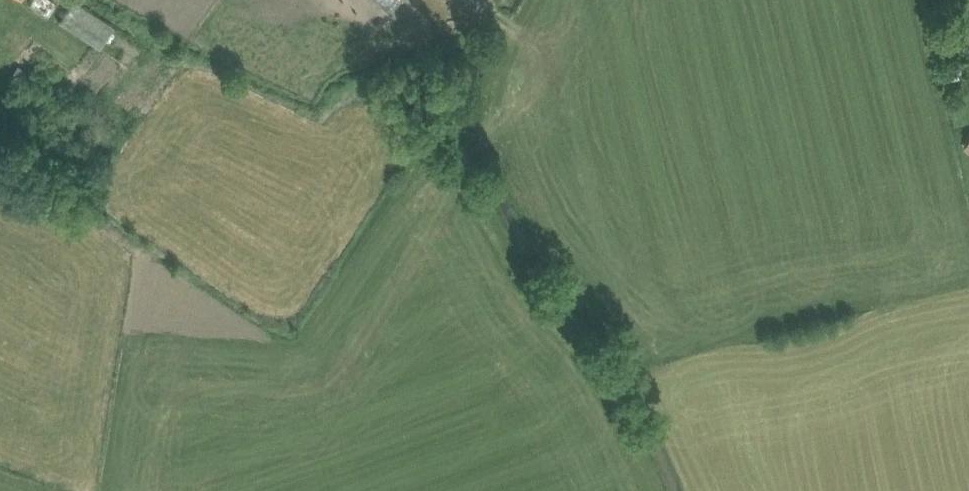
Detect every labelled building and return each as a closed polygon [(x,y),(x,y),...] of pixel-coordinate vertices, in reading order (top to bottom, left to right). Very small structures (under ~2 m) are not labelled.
[(30,6),(47,17),(55,4),(49,0),(34,0),(30,6)] [(59,21),(100,48),(115,26),(75,0),(73,0),(59,21)] [(964,63),(953,64),(955,77),(966,75),(964,63)] [(18,65),(11,76),(24,84),(31,74),(18,65)]
